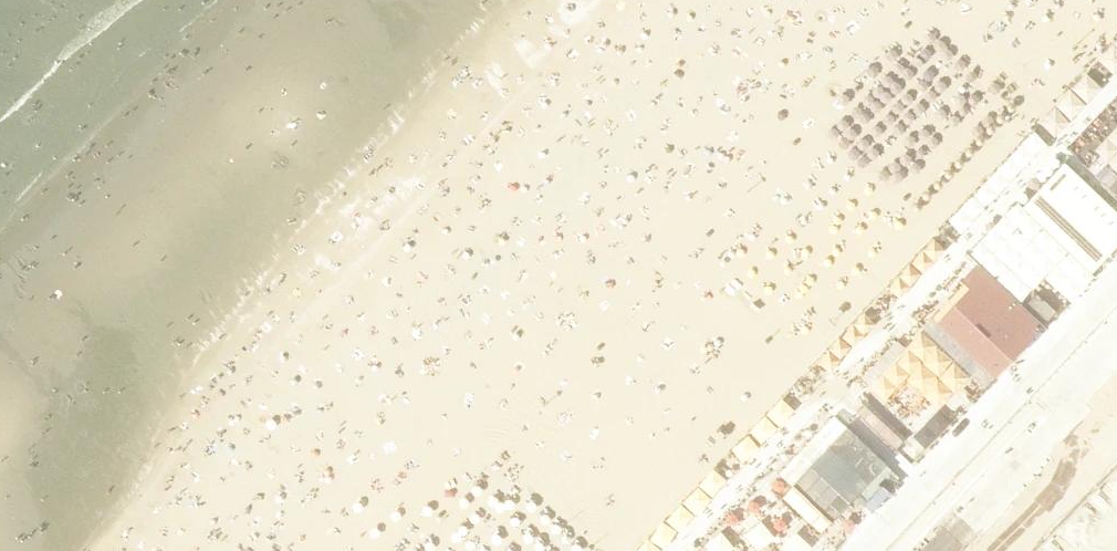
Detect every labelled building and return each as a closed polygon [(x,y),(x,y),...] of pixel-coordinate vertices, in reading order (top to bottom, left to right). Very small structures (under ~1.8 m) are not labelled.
[(1097,453),(1090,447),(1080,457),(1116,491),(1116,431),(1097,453)]
